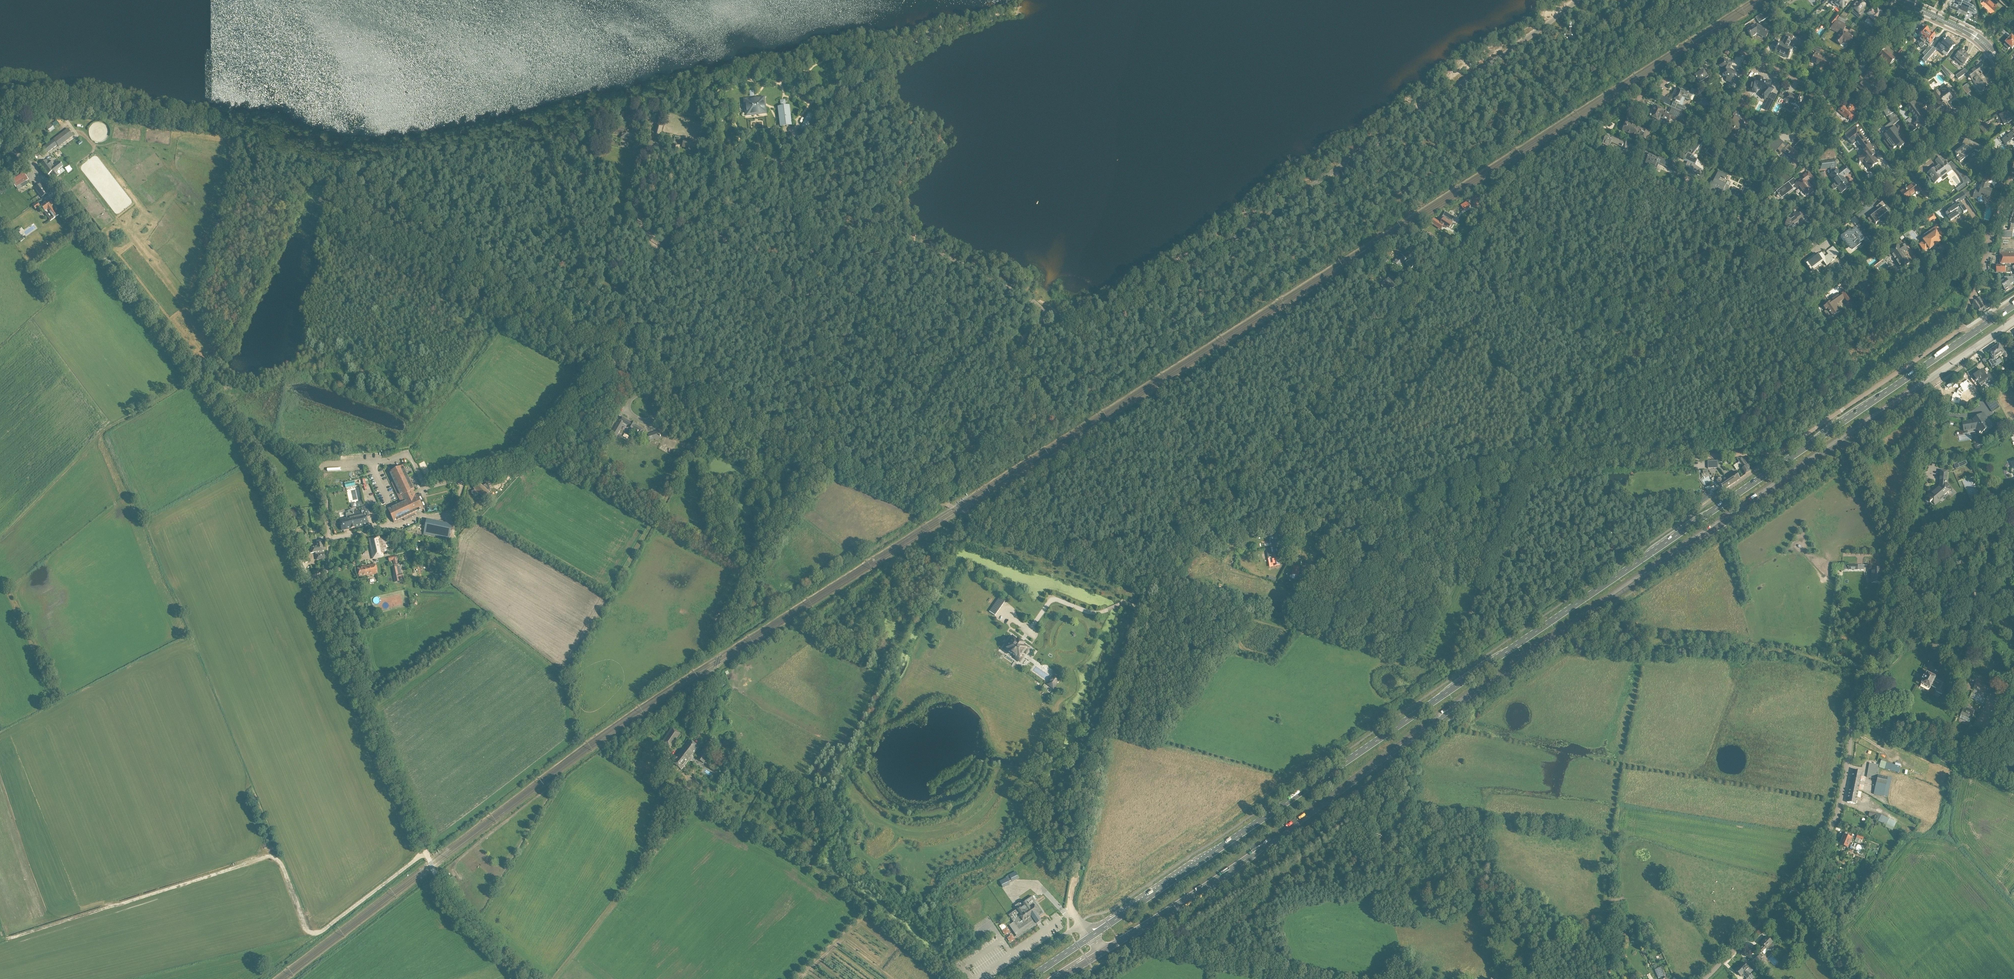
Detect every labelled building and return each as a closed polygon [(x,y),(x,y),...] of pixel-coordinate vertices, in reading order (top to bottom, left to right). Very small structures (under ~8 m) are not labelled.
[(1840,11),(1842,9),(1842,10),(1849,2),(1847,0),(1842,0),(1836,7),(1840,11)] [(1948,6),(1952,8),(1953,7),(1957,9),(1961,0),(1962,0),(1951,0),(1951,2),(1949,1),(1948,6)] [(1957,9),(1962,11),(1961,12),(1964,13),(1965,12),(1966,10),(1966,9),(1968,10),(1979,15),(1976,5),(1970,2),(1969,0),(1962,0),(1961,0),(1957,9)] [(1981,1),(1987,7),(1991,10),(1996,4),(1992,1),(1991,0),(1980,0),(1981,1)] [(1854,10),(1852,12),(1857,17),(1859,14),(1862,11),(1863,12),(1865,10),(1864,9),(1866,6),(1861,1),(1858,3),(1857,2),(1853,6),(1854,8),(1853,9),(1854,10)] [(1867,20),(1865,22),(1873,28),(1875,26),(1878,22),(1880,20),(1885,15),(1882,13),(1881,13),(1879,11),(1880,11),(1877,8),(1874,11),(1871,9),(1866,14),(1869,16),(1867,19),(1867,20)] [(1770,16),(1763,13),(1756,18),(1759,23),(1770,16)] [(1836,21),(1846,25),(1845,25),(1848,19),(1841,16),(1840,17),(1839,17),(1836,21)] [(1836,21),(1832,25),(1833,25),(1832,26),(1840,29),(1841,30),(1843,31),(1846,25),(1836,21)] [(1756,25),(1747,31),(1752,37),(1757,34),(1765,38),(1769,30),(1763,28),(1756,25)] [(1865,34),(1867,31),(1865,30),(1866,28),(1860,25),(1858,31),(1865,34)] [(1926,27),(1925,28),(1922,31),(1919,28),(1915,33),(1918,36),(1921,39),(1918,42),(1920,44),(1930,33),(1928,31),(1929,31),(1928,31),(1929,30),(1926,27)] [(1835,40),(1840,45),(1843,42),(1850,45),(1853,37),(1843,31),(1835,40)] [(1920,44),(1919,46),(1922,48),(1926,43),(1928,45),(1929,45),(1929,44),(1930,45),(1934,41),(1933,41),(1933,40),(1936,37),(1935,37),(1936,36),(1933,34),(1932,34),(1930,33),(1920,44)] [(1777,47),(1775,52),(1788,58),(1790,54),(1792,49),(1792,48),(1794,44),(1791,43),(1794,37),(1787,34),(1787,35),(1786,37),(1782,44),(1780,43),(1777,47)] [(2013,48),(2013,38),(2012,36),(2006,43),(2004,45),(2009,49),(2011,47),(2012,49),(2013,48)] [(1940,43),(1936,48),(1938,50),(1938,49),(1946,55),(1952,49),(1953,48),(1952,48),(1955,45),(1952,42),(1952,41),(1948,37),(1945,41),(1944,41),(1943,42),(1944,42),(1942,44),(1940,43)] [(1926,55),(1932,48),(1930,46),(1923,54),(1925,56),(1926,55)] [(1926,55),(1929,58),(1936,50),(1933,47),(1932,48),(1926,55)] [(1895,59),(1888,53),(1884,50),(1877,58),(1881,62),(1883,59),(1886,62),(1886,63),(1889,66),(1893,61),(1895,59)] [(1957,51),(1952,56),(1954,59),(1962,65),(1964,64),(1967,60),(1966,59),(1968,57),(1961,51),(1959,53),(1957,51)] [(1825,58),(1820,55),(1815,53),(1813,57),(1811,62),(1819,66),(1817,70),(1822,72),(1824,68),(1827,69),(1829,66),(1831,67),(1833,63),(1825,59),(1825,58)] [(1929,58),(1926,55),(1925,56),(1922,59),(1923,60),(1920,62),(1923,65),(1925,62),(1929,58)] [(1908,62),(1901,56),(1897,61),(1903,66),(1905,64),(1907,66),(1909,63),(1908,62)] [(1741,77),(1744,72),(1739,69),(1737,72),(1730,69),(1733,63),(1723,58),(1719,66),(1723,68),(1720,73),(1723,74),(1723,75),(1727,78),(1726,80),(1732,83),(1736,74),(1741,77)] [(1861,75),(1856,81),(1860,84),(1860,85),(1867,90),(1872,84),(1875,81),(1872,79),(1874,76),(1871,74),(1871,73),(1872,72),(1877,67),(1873,64),(1869,69),(1868,70),(1863,76),(1861,75)] [(1924,69),(1919,64),(1919,65),(1917,67),(1915,69),(1920,74),(1924,69)] [(1942,65),(1939,68),(1941,70),(1947,77),(1949,80),(1955,76),(1952,74),(1944,67),(1942,65)] [(1984,72),(1981,68),(1978,65),(1978,66),(1968,74),(1970,77),(1972,80),(1980,74),(1981,74),(1984,72)] [(1958,74),(1956,76),(1958,79),(1960,77),(1965,74),(1968,72),(1965,69),(1963,70),(1958,74)] [(1699,84),(1700,83),(1701,85),(1702,85),(1703,86),(1704,86),(1706,86),(1713,83),(1710,75),(1709,70),(1704,71),(1703,70),(1695,76),(1696,78),(1696,79),(1699,84)] [(1980,74),(1972,80),(1972,81),(1980,91),(1989,85),(1981,75),(1982,75),(1981,74),(1980,74)] [(1764,99),(1770,93),(1774,89),(1769,85),(1771,82),(1767,80),(1767,81),(1762,79),(1763,78),(1759,76),(1758,79),(1752,78),(1752,81),(1751,81),(1751,82),(1749,92),(1756,93),(1757,87),(1759,87),(1762,88),(1764,90),(1760,95),(1764,99)] [(1967,84),(1962,88),(1967,94),(1971,91),(1967,87),(1969,86),(1967,84)] [(1940,105),(1932,111),(1937,117),(1944,111),(1946,113),(1951,109),(1946,102),(1953,97),(1955,96),(1953,93),(1950,89),(1947,85),(1941,90),(1944,93),(1937,98),(1935,99),(1937,102),(1940,105)] [(1686,90),(1681,88),(1681,90),(1676,88),(1671,98),(1680,102),(1679,104),(1673,102),(1671,107),(1684,113),(1687,108),(1683,106),(1685,98),(1690,100),(1692,94),(1698,96),(1699,92),(1691,89),(1690,93),(1685,92),(1686,90)] [(1785,97),(1784,99),(1791,103),(1790,104),(1788,110),(1793,112),(1796,107),(1800,109),(1803,105),(1802,104),(1804,99),(1795,95),(1795,96),(1788,92),(1785,97)] [(660,95),(654,97),(657,107),(663,105),(660,95)] [(764,97),(745,99),(746,109),(747,114),(747,115),(753,115),(753,114),(753,113),(759,112),(759,113),(759,114),(766,113),(766,112),(765,107),(764,97)] [(1923,128),(1928,125),(1922,117),(1925,115),(1921,110),(1928,105),(1922,97),(1916,102),(1915,100),(1906,107),(1909,111),(1910,111),(1918,121),(1915,124),(1918,128),(1921,126),(1923,128)] [(1888,99),(1880,104),(1883,109),(1882,109),(1887,117),(1887,116),(1890,115),(1893,121),(1891,123),(1885,127),(1887,129),(1886,130),(1883,132),(1882,133),(1887,139),(1884,142),(1891,151),(1898,145),(1900,148),(1904,145),(1897,136),(1900,134),(1898,132),(1894,128),(1893,126),(1894,125),(1900,120),(1888,99)] [(1851,104),(1847,108),(1843,105),(1838,110),(1839,110),(1838,111),(1844,117),(1846,119),(1847,117),(1851,121),(1855,117),(1853,115),(1854,114),(1853,113),(1857,109),(1854,107),(1851,104)] [(790,105),(778,107),(780,127),(792,126),(790,105)] [(1833,109),(1829,105),(1823,111),(1828,115),(1833,109)] [(1650,116),(1650,117),(1651,117),(1652,118),(1653,120),(1655,121),(1657,120),(1659,121),(1660,118),(1661,116),(1669,120),(1670,118),(1683,124),(1687,115),(1671,108),(1668,113),(1659,109),(1654,107),(1652,111),(1652,112),(1650,116)] [(646,112),(645,118),(654,121),(656,114),(646,112)] [(1995,116),(1997,120),(1996,120),(1998,124),(2002,122),(2004,126),(2008,123),(2012,121),(2007,112),(2002,114),(2002,113),(1995,116)] [(808,113),(800,130),(806,132),(813,116),(808,113)] [(1631,123),(1630,124),(1626,122),(1623,130),(1630,134),(1629,135),(1635,138),(1637,133),(1641,135),(1640,136),(1646,139),(1649,131),(1644,129),(1643,130),(1632,125),(1632,124),(1631,123)] [(654,132),(653,138),(659,139),(660,140),(662,133),(664,125),(656,123),(655,129),(654,132)] [(1980,128),(1984,133),(1990,129),(1986,123),(1980,128)] [(1858,124),(1845,134),(1846,136),(1851,143),(1852,143),(1853,145),(1857,142),(1866,154),(1863,156),(1859,156),(1860,161),(1864,160),(1867,164),(1870,168),(1872,167),(1873,168),(1874,167),(1873,166),(1878,163),(1874,158),(1873,156),(1874,156),(1874,155),(1877,153),(1873,148),(1875,146),(1858,124)] [(58,145),(59,146),(73,135),(68,129),(60,135),(54,140),(40,149),(45,155),(58,145)] [(1992,148),(1993,149),(1994,147),(2000,143),(2003,141),(2006,144),(2005,144),(2005,145),(2013,139),(2013,131),(2010,134),(2002,139),(2000,135),(1989,143),(1992,148)] [(1684,158),(1683,160),(1687,162),(1685,167),(1689,168),(1686,175),(1688,176),(1688,175),(1686,175),(1688,172),(1689,169),(1691,170),(1690,171),(1698,174),(1701,176),(1703,171),(1700,169),(1696,165),(1698,161),(1696,159),(1692,156),(1697,149),(1703,141),(1704,142),(1704,141),(1699,137),(1689,149),(1692,151),(1690,154),(1688,152),(1687,153),(1687,152),(1683,156),(1684,157),(1684,158)] [(1781,143),(1776,138),(1765,151),(1771,156),(1777,149),(1777,150),(1779,151),(1779,152),(1780,153),(1782,151),(1787,155),(1788,154),(1792,157),(1791,158),(1793,160),(1790,164),(1788,163),(1785,168),(1793,172),(1800,161),(1801,159),(1801,160),(1803,157),(1800,155),(1801,154),(1797,150),(1797,151),(1788,144),(1786,146),(1782,142),(1781,143)] [(684,139),(682,147),(686,148),(686,150),(692,152),(692,150),(696,151),(698,143),(695,142),(695,141),(688,140),(684,139)] [(1963,147),(1962,148),(1955,153),(1957,156),(1956,157),(1957,158),(1957,157),(1960,162),(1975,150),(1982,153),(1984,148),(1965,139),(1962,145),(1964,145),(1963,147)] [(670,145),(668,152),(675,154),(677,147),(670,145)] [(1648,159),(1645,164),(1648,165),(1657,169),(1659,164),(1661,165),(1671,169),(1671,167),(1674,168),(1674,167),(1676,164),(1666,160),(1659,156),(1658,159),(1654,157),(1654,156),(1649,154),(1647,158),(1648,159)] [(1935,183),(1941,178),(1951,170),(1953,168),(1957,172),(1959,175),(1961,177),(1962,179),(1963,181),(1964,184),(1956,189),(1959,193),(1973,182),(1951,162),(1947,165),(1944,161),(1944,162),(1941,158),(1936,161),(1939,165),(1937,167),(1937,168),(1935,170),(1935,169),(1934,169),(1928,174),(1926,175),(1930,180),(1931,178),(1935,183)] [(1841,193),(1847,189),(1847,190),(1850,188),(1849,187),(1850,186),(1843,177),(1850,172),(1847,168),(1848,168),(1846,165),(1839,171),(1838,169),(1837,170),(1836,169),(1836,168),(1837,167),(1836,159),(1819,161),(1820,170),(1830,168),(1831,171),(1832,173),(1829,175),(1835,183),(1833,185),(1831,188),(1833,190),(1835,189),(1837,188),(1841,193)] [(59,175),(56,171),(63,166),(60,161),(53,166),(52,164),(50,161),(48,162),(46,160),(41,164),(48,174),(51,172),(55,178),(59,175)] [(1721,192),(1738,200),(1741,194),(1742,191),(1733,187),(1730,194),(1726,192),(1729,186),(1726,185),(1728,181),(1725,180),(1727,175),(1718,171),(1709,192),(1709,193),(1710,191),(1714,193),(1720,196),(1721,192)] [(1788,182),(1776,191),(1780,196),(1792,187),(1794,185),(1797,189),(1799,187),(1802,191),(1801,192),(1800,193),(1804,197),(1805,198),(1807,196),(1808,196),(1811,194),(1813,196),(1817,193),(1811,186),(1807,182),(1812,178),(1813,179),(1813,178),(1810,174),(1811,174),(1808,171),(1798,179),(1800,180),(1797,183),(1793,178),(1788,182)] [(1975,189),(1972,197),(1977,199),(1977,200),(1978,202),(1980,202),(1982,201),(1983,199),(1984,199),(1988,201),(1992,190),(1988,189),(1992,179),(1995,177),(1990,171),(1986,174),(1985,175),(1981,185),(1979,185),(1978,190),(1975,189)] [(28,179),(24,173),(12,180),(16,187),(20,184),(22,186),(23,187),(27,184),(27,183),(26,181),(25,181),(28,179)] [(1785,173),(1778,184),(1779,184),(1779,183),(1781,184),(1790,177),(1785,174),(1786,173),(1785,173)] [(48,193),(41,183),(35,188),(42,197),(48,193)] [(1917,186),(1916,187),(1913,184),(1906,190),(1905,189),(1901,192),(1904,196),(1906,199),(1907,199),(1908,200),(1911,198),(1910,196),(1918,190),(1919,190),(1921,192),(1927,198),(1932,192),(1927,187),(1923,190),(1917,186)] [(1955,201),(1958,206),(1957,207),(1956,206),(1948,211),(1948,212),(1946,214),(1948,217),(1951,221),(1959,216),(1960,218),(1960,217),(1958,215),(1961,214),(1962,215),(1967,211),(1964,207),(1961,203),(1960,202),(1966,198),(1967,198),(1966,197),(1962,191),(1959,193),(1956,195),(1956,196),(1952,199),(1954,202),(1955,201)] [(112,221),(93,192),(85,197),(88,200),(84,202),(101,228),(112,221)] [(53,218),(58,215),(52,206),(48,200),(41,206),(45,211),(47,210),(53,218)] [(1461,205),(1464,210),(1471,206),(1467,201),(1461,205)] [(1870,217),(1874,221),(1876,224),(1880,221),(1878,219),(1883,216),(1887,222),(1892,218),(1883,207),(1885,206),(1882,202),(1876,207),(1877,207),(1879,210),(1870,217)] [(1788,218),(1784,227),(1788,228),(1792,230),(1796,227),(1800,225),(1799,223),(1804,220),(1802,218),(1806,214),(1803,210),(1799,204),(1792,210),(1795,213),(1793,215),(1793,216),(1789,219),(1788,218)] [(1933,213),(1925,219),(1929,224),(1933,221),(1937,218),(1933,213)] [(1452,223),(1451,222),(1453,220),(1449,217),(1446,215),(1440,224),(1436,221),(1434,220),(1431,223),(1441,230),(1441,229),(1443,226),(1446,228),(1447,228),(1446,227),(1447,226),(1450,228),(1452,223)] [(1876,241),(1864,226),(1858,230),(1857,228),(1849,234),(1848,232),(1841,237),(1849,247),(1858,240),(1860,242),(1867,237),(1872,244),(1876,241)] [(1924,242),(1920,245),(1924,251),(1929,248),(1930,249),(1933,247),(1933,246),(1934,245),(1935,245),(1935,246),(1942,241),(1940,237),(1937,233),(1940,231),(1940,232),(1941,231),(1938,227),(1935,229),(1934,229),(1935,228),(1934,228),(1929,232),(1931,235),(1926,238),(1923,240),(1924,242)] [(24,239),(17,229),(13,232),(20,242),(24,239)] [(1426,236),(1429,239),(1434,243),(1437,240),(1429,233),(1426,236)] [(1906,251),(1902,245),(1900,247),(1898,245),(1891,250),(1890,249),(1888,250),(1889,251),(1889,252),(1888,254),(1890,257),(1893,257),(1901,269),(1910,263),(1904,253),(1906,251)] [(1813,255),(1804,262),(1811,270),(1815,267),(1823,261),(1826,266),(1835,259),(1834,259),(1840,254),(1834,246),(1832,248),(1826,252),(1828,254),(1825,257),(1822,252),(1815,258),(1813,255)] [(2000,251),(2000,264),(2006,264),(2009,264),(2009,266),(2009,268),(2010,268),(2013,268),(2010,264),(2013,264),(2013,251),(2005,251),(2000,251)] [(1380,254),(1377,259),(1384,265),(1388,260),(1380,254)] [(1401,254),(1394,262),(1399,267),(1403,262),(1406,264),(1408,262),(1405,260),(1406,259),(1401,254)] [(1843,280),(1853,273),(1846,264),(1843,267),(1847,271),(1840,276),(1843,280)] [(2000,266),(1997,266),(1997,273),(2002,273),(2006,273),(2010,273),(2010,268),(2009,268),(2009,266),(2009,264),(2006,264),(2000,264),(2000,266)] [(1858,286),(1862,291),(1864,289),(1866,293),(1874,288),(1871,283),(1874,281),(1874,282),(1875,282),(1872,278),(1869,273),(1863,277),(1866,281),(1858,286)] [(2013,282),(2013,278),(2005,277),(2005,278),(2004,280),(2004,281),(2001,283),(2003,286),(2005,290),(2011,286),(2010,285),(2013,282)] [(1387,279),(1386,279),(1381,284),(1382,286),(1388,291),(1390,291),(1391,290),(1395,286),(1390,282),(1387,279)] [(1840,293),(1836,297),(1835,296),(1830,300),(1831,301),(1823,307),(1826,311),(1824,312),(1829,318),(1832,316),(1840,311),(1837,307),(1839,306),(1837,303),(1844,299),(1841,295),(1840,293)] [(1980,297),(1976,300),(1980,306),(1984,311),(1991,306),(1988,301),(1984,304),(1980,297)] [(1972,304),(1973,304),(1977,310),(1978,309),(1981,313),(1984,311),(1980,306),(1976,300),(1973,302),(1973,304),(1972,304)] [(1999,345),(1994,349),(2000,357),(2003,354),(2005,357),(2009,354),(2006,350),(2004,352),(1999,345)] [(1994,349),(1989,352),(1993,359),(1991,361),(1989,362),(1993,368),(1995,367),(2000,364),(1998,362),(1996,359),(2000,357),(1994,349)] [(1978,374),(1971,379),(1976,386),(1980,384),(1982,387),(1990,381),(1985,374),(1983,370),(1977,374),(1978,374)] [(1962,387),(1958,389),(1962,392),(1964,391),(1972,386),(1968,380),(1964,383),(1963,382),(1961,383),(1962,384),(1960,385),(1962,387)] [(1953,397),(1952,401),(1959,404),(1962,395),(1961,395),(1962,392),(1958,389),(1957,393),(1955,393),(1954,394),(1953,394),(1952,396),(1953,397)] [(2000,408),(1994,398),(1987,403),(1993,412),(2000,408)] [(1965,431),(1975,429),(1979,435),(1989,428),(1984,421),(1987,419),(1984,414),(1981,416),(1981,415),(1974,420),(1963,422),(1965,431)] [(618,423),(612,433),(616,436),(622,426),(626,428),(627,425),(629,426),(629,427),(633,429),(633,428),(638,431),(637,432),(638,433),(636,436),(639,438),(644,430),(635,424),(636,424),(632,422),(631,422),(622,417),(618,423)] [(659,431),(656,432),(648,434),(649,439),(650,441),(658,439),(662,438),(659,431)] [(1974,446),(1977,451),(1986,446),(1982,440),(1974,446)] [(1741,458),(1737,458),(1737,459),(1738,460),(1739,462),(1738,463),(1737,463),(1738,465),(1740,469),(1745,475),(1750,472),(1748,469),(1750,468),(1750,466),(1749,465),(1748,465),(1743,458),(1741,458)] [(400,504),(389,509),(395,522),(404,518),(406,521),(416,517),(414,513),(415,513),(419,511),(421,510),(423,509),(417,497),(417,496),(415,496),(413,491),(414,490),(410,481),(408,481),(407,479),(409,478),(403,466),(390,473),(401,496),(402,496),(405,501),(400,504)] [(1933,493),(1928,497),(1931,500),(1935,505),(1944,497),(1943,496),(1951,489),(1946,483),(1947,471),(1945,471),(1941,471),(1939,486),(1937,488),(1938,489),(1933,493)] [(1718,488),(1712,492),(1715,495),(1715,496),(1717,494),(1719,493),(1723,490),(1740,478),(1735,472),(1722,481),(1720,478),(1716,481),(1718,483),(1715,485),(1718,488)] [(486,483),(481,479),(475,485),(477,486),(475,488),(478,492),(481,490),(486,495),(492,489),(490,487),(494,486),(490,481),(486,483)] [(1703,498),(1699,501),(1702,504),(1709,499),(1708,498),(1705,493),(1701,496),(1703,498)] [(347,518),(340,520),(343,532),(369,526),(369,525),(369,524),(367,518),(367,517),(370,517),(368,508),(368,507),(365,507),(362,508),(362,510),(354,512),(353,510),(348,511),(349,513),(346,514),(347,518)] [(298,517),(296,513),(294,508),(290,510),(293,519),(298,517)] [(452,525),(427,519),(424,534),(449,539),(452,525)] [(310,543),(306,534),(302,536),(306,545),(310,543)] [(369,539),(372,552),(371,552),(373,559),(385,557),(384,553),(388,552),(386,546),(390,545),(388,537),(381,539),(380,536),(369,539)] [(325,558),(324,553),(323,553),(323,551),(324,551),(322,541),(317,542),(318,547),(312,548),(313,553),(316,552),(317,560),(325,558)] [(1290,545),(1293,556),(1301,554),(1298,543),(1290,545)] [(1279,559),(1278,550),(1274,550),(1273,547),(1271,548),(1273,557),(1270,558),(1270,563),(1279,562),(1278,559),(1279,559)] [(397,556),(389,557),(389,561),(393,561),(394,565),(398,564),(397,560),(398,560),(397,556)] [(358,568),(359,577),(367,576),(367,577),(377,574),(377,572),(378,571),(377,566),(376,566),(375,564),(364,566),(364,567),(358,568)] [(400,566),(392,568),(394,575),(393,575),(395,582),(400,581),(400,579),(403,578),(403,574),(398,575),(398,572),(401,571),(400,566)] [(1299,572),(1305,574),(1306,570),(1294,567),(1292,574),(1298,576),(1299,572)] [(1872,569),(1869,569),(1869,575),(1872,575),(1872,583),(1876,583),(1881,583),(1881,569),(1876,569),(1872,569)] [(999,596),(988,611),(995,616),(1005,601),(999,596)] [(971,619),(966,616),(962,624),(967,627),(971,619)] [(1025,656),(1023,654),(1024,653),(1026,654),(1030,648),(1012,635),(1001,650),(1007,654),(1008,653),(1015,657),(1014,659),(1020,663),(1025,656)] [(1666,654),(1666,651),(1666,646),(1656,645),(1656,651),(1656,653),(1666,654)] [(1931,686),(1936,689),(1935,691),(1942,695),(1948,684),(1941,680),(1941,681),(1935,678),(1936,677),(1935,677),(1935,676),(1932,674),(1931,675),(1927,673),(1925,677),(1924,676),(1922,679),(1923,680),(1921,684),(1930,688),(1931,686)] [(1053,689),(1059,680),(1054,676),(1052,678),(1049,682),(1047,685),(1053,689)] [(1987,686),(1977,681),(1974,689),(1984,693),(1987,686)] [(1976,710),(1972,708),(1966,705),(1960,718),(1970,722),(1976,710)] [(680,734),(672,728),(662,743),(666,745),(670,748),(680,734)] [(698,743),(696,745),(690,740),(672,762),(675,765),(673,767),(673,768),(676,771),(677,770),(679,768),(681,770),(699,747),(701,745),(698,743)] [(704,763),(712,749),(715,745),(708,741),(706,745),(705,745),(697,759),(704,763)] [(1958,761),(1939,753),(1937,758),(1956,767),(1958,761)] [(1902,767),(1885,762),(1886,760),(1881,759),(1879,767),(1900,773),(1902,767)] [(1868,773),(1867,777),(1877,779),(1874,794),(1887,797),(1888,795),(1892,778),(1878,775),(1879,768),(1878,768),(1879,765),(1869,763),(1868,773)] [(1853,770),(1849,789),(1858,791),(1862,772),(1853,770)] [(1942,786),(1947,788),(1951,774),(1949,773),(1948,777),(1945,776),(1942,786)] [(1858,791),(1849,789),(1847,802),(1856,804),(1858,791)] [(1893,830),(1897,821),(1881,815),(1878,821),(1884,824),(1883,826),(1893,830)] [(1852,835),(1845,832),(1840,845),(1847,848),(1852,835)] [(1858,835),(1857,837),(1855,842),(1861,844),(1864,837),(1858,835)] [(1851,846),(1850,848),(1862,854),(1864,849),(1866,850),(1867,847),(1864,846),(1861,845),(1860,846),(1858,845),(1856,848),(1851,846)] [(1016,872),(1009,875),(1012,881),(1019,878),(1016,872)] [(1006,878),(1000,881),(1003,887),(1009,884),(1009,883),(1006,878)] [(1026,893),(1033,891),(1030,884),(1023,886),(1026,893)] [(1014,923),(1010,925),(1015,933),(1019,931),(1020,933),(1040,920),(1041,921),(1039,917),(1044,913),(1035,900),(1036,900),(1033,896),(1032,896),(1022,903),(1021,902),(1015,906),(1017,909),(1012,913),(1015,918),(1012,920),(1013,922),(1014,923)] [(1764,946),(1758,952),(1757,952),(1757,953),(1759,955),(1761,953),(1766,948),(1767,949),(1770,950),(1772,949),(1774,948),(1774,945),(1773,943),(1772,942),(1774,940),(1772,938),(1770,940),(1767,938),(1762,943),(1764,946)] [(1755,959),(1752,961),(1756,967),(1759,971),(1761,970),(1759,967),(1765,963),(1761,958),(1763,957),(1761,953),(1759,955),(1760,956),(1755,959)] [(1743,963),(1743,962),(1743,963),(1742,962),(1740,965),(1739,967),(1749,976),(1751,978),(1752,978),(1754,977),(1747,970),(1749,968),(1743,963)] [(1655,970),(1659,978),(1660,977),(1662,978),(1667,978),(1665,977),(1664,976),(1665,975),(1661,967),(1655,970)] [(1738,968),(1737,968),(1735,970),(1735,971),(1741,976),(1743,974),(1747,978),(1746,978),(1751,978),(1749,976),(1739,967),(1738,968)]
